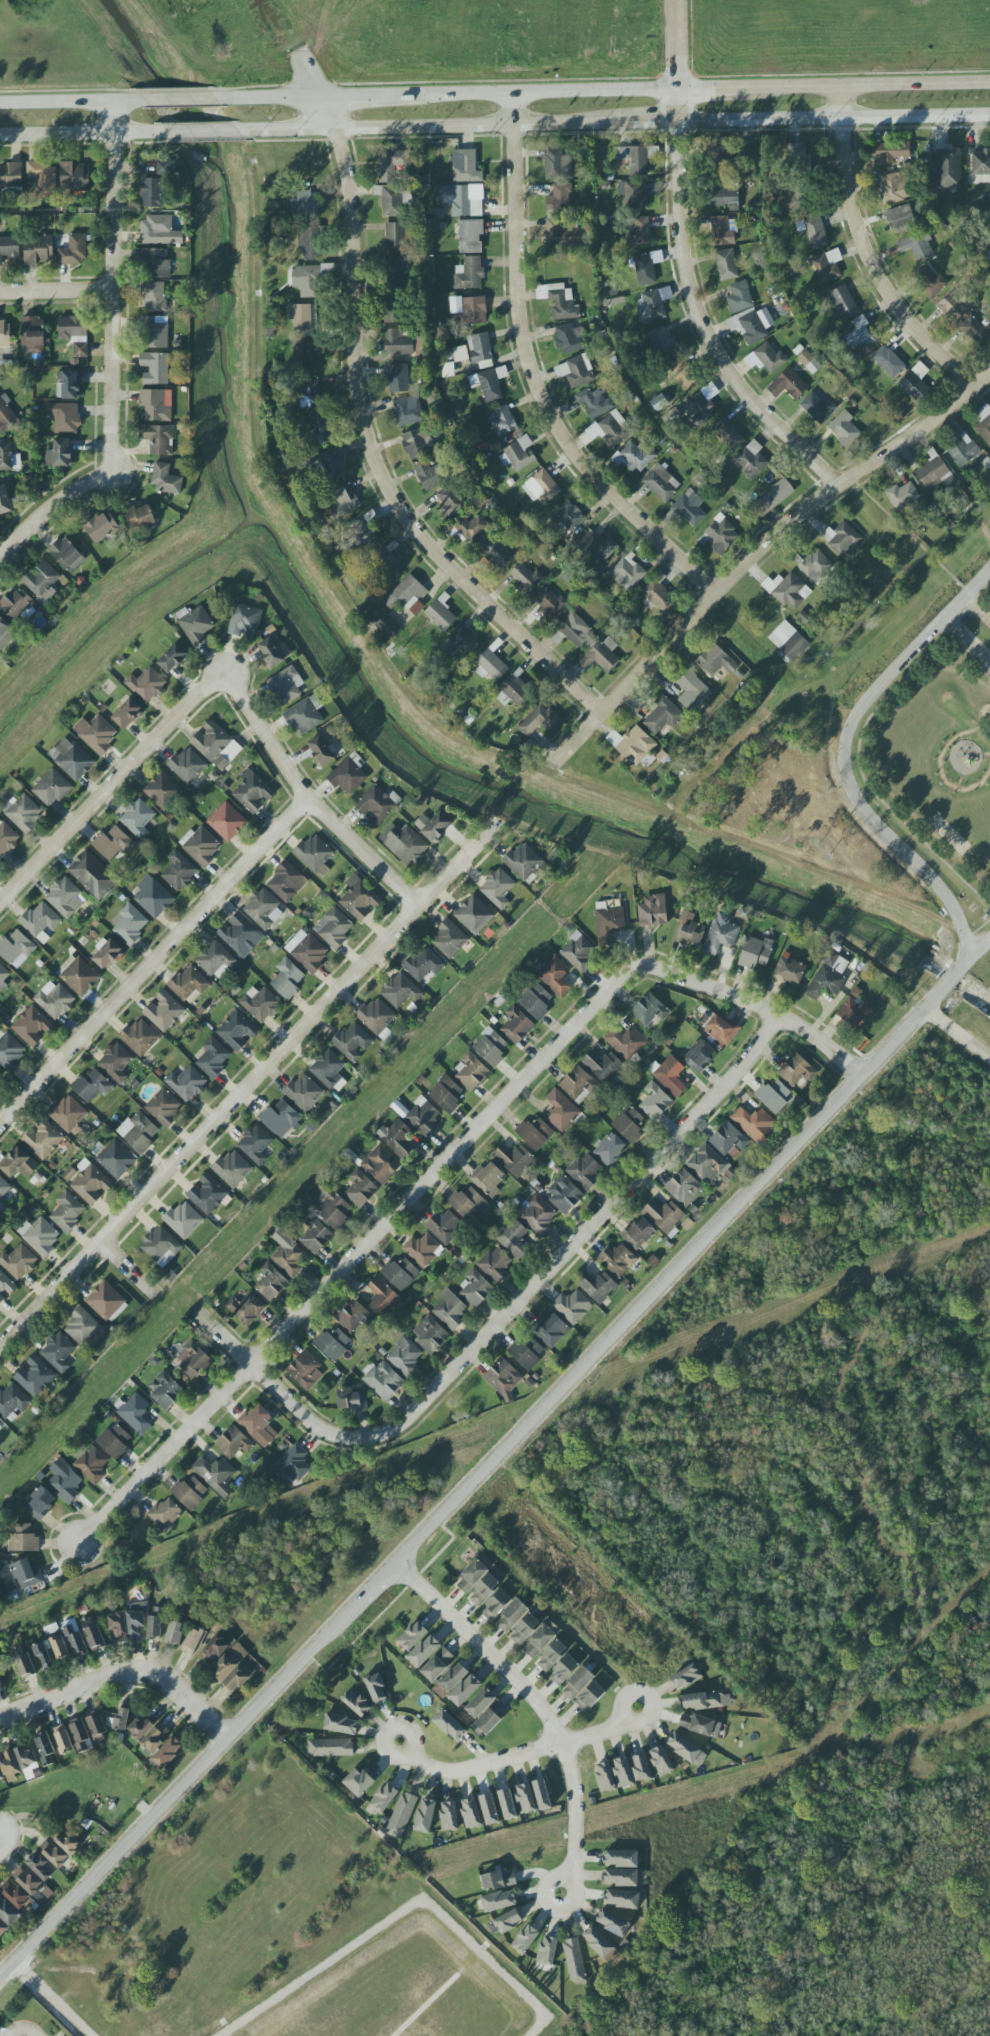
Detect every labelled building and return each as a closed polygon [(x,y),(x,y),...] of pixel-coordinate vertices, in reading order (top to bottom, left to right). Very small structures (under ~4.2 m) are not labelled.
[(789,144),(790,168),(811,167),(810,155),(806,155),(805,143),(789,144)] [(875,143),(874,163),(895,163),(895,158),(910,158),(911,143),(875,143)] [(619,146),(619,167),(637,167),(637,176),(647,176),(648,158),(655,158),(655,147),(619,146)] [(545,179),(571,179),(572,156),(563,156),(563,149),(545,148),(545,179)] [(452,150),(453,182),(483,182),(483,171),(476,171),(476,150),(452,150)] [(961,188),(960,150),(936,150),(937,188),(961,188)] [(378,183),(399,182),(399,166),(409,166),(409,151),(378,152),(378,183)] [(972,152),(972,175),(989,175),(989,151),(972,152)] [(142,208),(163,208),(163,175),(173,175),(173,161),(157,162),(157,179),(141,179),(142,208)] [(55,162),(26,163),(27,179),(36,179),(36,199),(56,199),(55,162)] [(61,190),(90,189),(89,163),(60,164),(61,190)] [(23,189),(22,165),(0,166),(0,190),(23,189)] [(905,201),(902,173),(879,175),(883,204),(905,201)] [(649,209),(648,195),(642,195),(642,182),(618,183),(618,197),(624,197),(625,210),(649,209)] [(571,183),(553,184),(553,196),(546,196),(546,211),(571,211),(571,183)] [(738,205),(738,189),(726,189),(726,184),(707,184),(708,206),(738,205)] [(483,185),(441,186),(441,203),(451,203),(451,217),(483,216),(483,185)] [(403,217),(402,186),(373,186),(373,195),(382,195),(382,217),(403,217)] [(808,187),(790,190),(793,210),(811,207),(808,187)] [(291,200),(292,218),(318,216),(317,197),(311,198),(311,191),(297,191),(297,199),(291,200)] [(917,227),(909,204),(884,212),(887,222),(891,221),(895,234),(917,227)] [(829,244),(819,215),(794,223),(798,233),(805,230),(812,250),(829,244)] [(183,245),(184,232),(171,232),(172,217),(141,217),(140,244),(183,245)] [(650,245),(649,217),(634,217),(634,228),(625,229),(626,246),(650,245)] [(711,218),(712,245),(736,245),(735,217),(711,218)] [(546,219),(546,247),(584,248),(584,228),(575,228),(575,220),(546,219)] [(459,220),(460,253),(482,253),(481,235),(484,234),(483,220),(459,220)] [(406,251),(407,223),(384,223),(384,251),(406,251)] [(321,260),(321,226),(300,226),(299,249),(304,250),(303,260),(321,260)] [(911,248),(916,262),(935,254),(925,230),(895,242),(900,253),(911,248)] [(58,265),(80,265),(80,259),(87,259),(86,234),(68,234),(69,249),(58,249),(58,265)] [(24,263),(53,263),(53,236),(24,236),(24,263)] [(2,266),(2,260),(19,260),(20,238),(0,237),(0,266),(2,266)] [(169,277),(169,248),(140,249),(141,278),(169,277)] [(738,279),(735,249),(716,251),(718,280),(738,279)] [(842,277),(836,262),(842,260),(837,249),(809,259),(818,285),(842,277)] [(640,287),(657,283),(651,253),(633,257),(640,287)] [(482,256),(463,257),(464,266),(454,266),(455,289),(483,288),(482,256)] [(385,258),(384,286),(405,287),(406,259),(385,258)] [(932,298),(947,284),(927,263),(912,277),(932,298)] [(300,298),(321,298),(320,266),(292,267),(293,288),(300,288),(300,298)] [(754,306),(746,280),(729,286),(732,295),(726,297),(732,314),(754,306)] [(165,312),(166,282),(144,282),(143,312),(165,312)] [(554,321),(581,318),(579,305),(574,306),(572,289),(565,289),(564,283),(539,286),(540,298),(546,298),(546,301),(552,300),(554,321)] [(829,292),(841,321),(859,314),(847,284),(829,292)] [(667,317),(659,290),(634,298),(642,325),(667,317)] [(959,301),(949,292),(936,307),(956,324),(974,304),(964,295),(959,301)] [(384,323),(401,323),(401,296),(383,296),(384,323)] [(450,315),(459,314),(460,325),(487,324),(486,296),(450,298),(450,315)] [(288,321),(294,321),(294,331),(316,330),(316,304),(288,305),(288,321)] [(775,325),(766,308),(757,313),(753,306),(725,321),(732,333),(739,329),(748,347),(769,335),(766,330),(775,325)] [(971,314),(958,328),(979,350),(989,340),(989,333),(971,314)] [(168,348),(168,324),(158,324),(158,317),(142,316),(141,347),(168,348)] [(855,329),(842,338),(858,361),(871,352),(866,345),(876,339),(860,316),(851,322),(855,329)] [(43,354),(42,317),(22,317),(22,354),(43,354)] [(87,357),(87,317),(58,317),(58,338),(73,338),(73,358),(87,357)] [(9,319),(0,319),(0,347),(10,346),(9,319)] [(560,355),(582,350),(575,322),(553,327),(560,355)] [(680,349),(675,336),(668,338),(664,326),(647,333),(657,358),(680,349)] [(385,355),(414,354),(413,337),(402,337),(402,329),(384,330),(385,355)] [(494,360),(487,332),(466,337),(473,364),(494,360)] [(322,372),(321,340),(301,341),(301,347),(292,347),(293,372),(322,372)] [(777,354),(767,341),(753,352),(770,375),(788,361),(781,351),(777,354)] [(871,357),(892,380),(906,366),(884,344),(871,357)] [(454,362),(468,360),(466,346),(452,348),(454,362)] [(168,385),(168,354),(140,353),(139,370),(143,370),(143,384),(168,385)] [(751,368),(759,363),(753,353),(744,358),(751,368)] [(554,366),(557,378),(566,376),(570,389),(596,381),(587,355),(554,366)] [(666,365),(678,394),(696,386),(685,357),(666,365)] [(929,370),(918,361),(898,384),(918,401),(929,388),(920,380),(929,370)] [(454,376),(454,363),(442,364),(442,377),(454,376)] [(409,392),(409,365),(387,365),(388,393),(409,392)] [(498,379),(507,377),(504,367),(477,374),(485,403),(503,399),(498,379)] [(776,398),(785,390),(795,401),(809,388),(789,367),(766,388),(776,398)] [(80,399),(81,371),(57,371),(57,399),(80,399)] [(320,379),(299,380),(300,408),(321,407),(320,379)] [(614,408),(603,387),(591,393),(588,388),(574,396),(579,404),(583,402),(592,420),(614,408)] [(172,421),(172,390),(139,390),(139,407),(145,408),(145,421),(172,421)] [(697,428),(718,411),(701,390),(685,403),(696,416),(691,420),(697,428)] [(829,399),(824,403),(812,392),(799,405),(821,426),(838,408),(829,399)] [(4,393),(0,397),(0,431),(3,435),(20,422),(7,405),(11,402),(4,393)] [(394,400),(398,426),(423,422),(419,396),(394,400)] [(47,415),(55,415),(55,433),(80,432),(79,403),(46,404),(47,415)] [(989,446),(989,407),(986,403),(976,414),(982,420),(973,429),(989,446)] [(517,429),(508,406),(487,415),(496,438),(517,429)] [(633,433),(615,409),(585,432),(592,441),(599,435),(610,450),(633,433)] [(315,447),(334,441),(326,412),(307,417),(315,447)] [(843,412),(827,427),(847,449),(863,434),(843,412)] [(710,431),(733,454),(746,441),(724,417),(710,431)] [(139,441),(150,441),(149,455),(171,456),(171,440),(173,440),(174,426),(140,425),(139,441)] [(401,434),(409,459),(434,451),(426,426),(401,434)] [(945,449),(961,469),(982,453),(966,433),(945,449)] [(516,472),(537,461),(530,449),(533,447),(528,436),(497,454),(504,467),(511,463),(516,472)] [(46,451),(45,467),(70,467),(71,439),(54,438),(53,451),(46,451)] [(752,479),(768,462),(758,452),(763,448),(753,439),(732,461),(752,479)] [(13,455),(12,441),(0,441),(0,471),(21,470),(21,454),(13,455)] [(643,441),(637,447),(631,441),(610,460),(617,467),(623,461),(637,475),(657,456),(643,441)] [(915,469),(925,490),(951,477),(941,457),(915,469)] [(425,491),(448,480),(439,462),(431,466),(428,460),(413,468),(425,491)] [(170,464),(154,462),(151,489),(181,493),(182,477),(169,476),(170,464)] [(664,503),(681,485),(658,463),(641,482),(664,503)] [(522,486),(541,508),(562,491),(543,468),(522,486)] [(766,512),(796,493),(786,479),(757,498),(766,512)] [(895,511),(920,498),(911,482),(899,488),(898,485),(885,492),(895,511)] [(340,515),(360,506),(350,483),(330,492),(340,515)] [(448,520),(466,510),(453,484),(434,494),(448,520)] [(9,499),(7,485),(0,486),(0,514),(19,510),(17,497),(9,499)] [(704,501),(690,488),(671,507),(693,529),(707,516),(698,507),(704,501)] [(586,517),(569,500),(551,518),(569,535),(586,517)] [(134,510),(133,506),(123,509),(131,533),(156,524),(149,505),(134,510)] [(120,531),(110,510),(83,524),(93,544),(120,531)] [(469,522),(464,516),(454,526),(471,544),(491,526),(479,513),(469,522)] [(741,534),(720,515),(700,538),(721,557),(741,534)] [(833,531),(829,528),(821,536),(846,559),(864,540),(843,520),(833,531)] [(604,562),(617,549),(596,527),(576,546),(592,563),(599,557),(604,562)] [(70,575),(87,560),(64,535),(48,550),(70,575)] [(479,553),(499,572),(514,556),(494,538),(479,553)] [(399,546),(395,541),(372,559),(388,580),(404,568),(391,552),(399,546)] [(798,568),(815,584),(833,565),(816,548),(798,568)] [(608,578),(635,591),(646,570),(629,561),(629,560),(620,556),(608,578)] [(58,594),(51,587),(61,577),(44,559),(33,570),(31,567),(18,579),(44,607),(58,594)] [(536,570),(532,574),(520,562),(508,575),(528,594),(544,577),(536,570)] [(811,593),(791,571),(782,580),(776,573),(764,585),(790,613),(811,593)] [(400,602),(415,616),(425,606),(420,602),(429,592),(410,573),(383,602),(392,610),(400,602)] [(676,605),(656,578),(641,589),(661,616),(676,605)] [(553,620),(567,605),(546,585),(532,601),(553,620)] [(14,623),(34,604),(19,587),(0,604),(0,608),(14,623)] [(423,613),(444,632),(458,618),(437,599),(423,613)] [(241,638),(243,631),(256,635),(263,610),(236,602),(226,633),(241,638)] [(203,634),(215,627),(201,605),(177,620),(194,647),(207,639),(203,634)] [(571,611),(555,627),(579,649),(594,633),(571,611)] [(17,636),(0,618),(0,652),(0,653),(17,636)] [(767,639),(793,663),(810,644),(784,620),(767,639)] [(439,645),(452,659),(460,651),(467,659),(483,644),(463,623),(439,645)] [(608,673),(620,660),(611,652),(618,645),(606,634),(578,664),(586,671),(595,661),(608,673)] [(293,658),(285,642),(276,647),(271,636),(257,643),(269,669),(293,658)] [(169,675),(188,654),(176,642),(157,663),(169,675)] [(723,666),(731,674),(738,667),(715,642),(691,664),(706,681),(723,666)] [(481,667),(480,668),(497,683),(510,668),(487,648),(475,662),(481,667)] [(137,679),(132,674),(123,682),(147,705),(168,683),(150,666),(137,679)] [(304,685),(294,666),(266,680),(280,707),(302,696),(298,688),(304,685)] [(694,714),(712,694),(685,670),(675,681),(685,691),(678,700),(694,714)] [(519,708),(533,693),(512,673),(498,688),(519,708)] [(317,710),(322,706),(314,693),(283,713),(299,738),(324,721),(317,710)] [(642,723),(656,736),(667,724),(672,729),(685,715),(662,694),(653,703),(658,707),(642,723)] [(110,717),(123,731),(144,711),(131,698),(110,717)] [(517,726),(528,738),(541,725),(550,734),(562,723),(543,702),(517,726)] [(119,735),(98,715),(89,724),(83,718),(72,729),(99,755),(119,735)] [(243,749),(210,718),(200,729),(201,729),(189,742),(221,772),(243,749)] [(622,738),(614,730),(606,737),(635,767),(657,746),(636,724),(622,738)] [(307,742),(320,767),(335,759),(322,734),(307,742)] [(96,763),(66,735),(48,755),(77,783),(96,763)] [(168,766),(189,786),(209,765),(187,745),(168,766)] [(369,778),(360,768),(365,763),(354,752),(326,778),(336,790),(340,786),(349,796),(369,778)] [(74,787),(53,768),(31,791),(48,807),(55,799),(59,803),(74,787)] [(276,793),(249,768),(241,776),(245,780),(231,795),(254,815),(265,803),(266,804),(276,793)] [(183,790),(161,770),(142,791),(164,812),(183,790)] [(354,806),(377,828),(403,800),(393,791),(388,797),(375,784),(354,806)] [(47,814),(22,791),(2,812),(26,836),(47,814)] [(144,827),(157,814),(139,798),(118,819),(141,842),(150,833),(144,827)] [(248,822),(225,801),(206,822),(228,843),(248,822)] [(414,824),(433,844),(453,824),(440,811),(430,821),(424,814),(414,824)] [(0,816),(0,817),(0,859),(21,839),(0,816)] [(431,848),(406,825),(401,831),(391,822),(376,837),(411,869),(431,848)] [(135,845),(117,824),(106,834),(103,832),(91,843),(112,866),(135,845)] [(179,845),(203,868),(223,846),(199,824),(179,845)] [(330,870),(324,864),(335,852),(313,833),(294,854),(322,879),(330,870)] [(502,863),(524,882),(544,861),(522,841),(502,863)] [(199,871),(175,848),(167,857),(173,863),(160,876),(178,893),(199,871)] [(100,901),(120,879),(86,849),(66,870),(100,901)] [(308,881),(287,861),(265,884),(287,904),(308,881)] [(517,884),(498,866),(478,889),(502,911),(510,903),(504,897),(517,884)] [(136,886),(141,891),(133,899),(155,920),(175,900),(148,873),(136,886)] [(361,923),(370,913),(370,912),(382,899),(354,874),(345,883),(351,889),(338,902),(361,923)] [(63,876),(44,898),(68,920),(88,899),(63,876)] [(266,932),(286,910),(261,888),(241,909),(266,932)] [(496,915),(473,894),(453,916),(476,937),(496,915)] [(667,925),(666,895),(639,896),(640,925),(667,925)] [(63,921),(41,900),(19,923),(42,944),(63,921)] [(595,902),(597,945),(613,944),(612,931),(624,931),(622,901),(595,902)] [(108,925),(130,945),(151,923),(128,903),(108,925)] [(334,949),(356,926),(334,906),(312,929),(334,949)] [(239,955),(261,932),(238,910),(226,923),(225,923),(216,933),(239,955)] [(693,923),(694,914),(680,911),(674,941),(701,947),(706,925),(693,923)] [(702,952),(716,957),(720,943),(734,948),(740,927),(728,923),(729,919),(714,914),(702,952)] [(429,940),(450,960),(469,939),(449,919),(429,940)] [(284,948),(311,974),(330,954),(303,928),(284,948)] [(16,970),(37,948),(17,929),(8,939),(4,935),(0,939),(0,955),(16,970)] [(558,954),(580,972),(599,948),(577,930),(558,954)] [(766,967),(773,943),(747,935),(737,965),(752,970),(754,963),(766,967)] [(105,971),(123,951),(106,937),(97,947),(99,950),(91,959),(105,971)] [(217,982),(237,961),(215,939),(195,959),(217,982)] [(436,976),(446,965),(424,944),(402,967),(419,983),(431,971),(436,976)] [(850,961),(829,950),(804,994),(817,1001),(823,989),(837,996),(846,979),(841,976),(850,961)] [(82,998),(101,977),(74,953),(61,967),(65,971),(60,978),(82,998)] [(562,979),(571,968),(554,954),(535,976),(562,998),(571,987),(562,979)] [(771,977),(784,983),(786,979),(799,985),(807,967),(782,955),(771,977)] [(269,984),(288,1001),(299,989),(296,985),(305,975),(285,957),(276,967),(280,972),(269,984)] [(0,964),(0,989),(12,976),(0,964)] [(168,986),(184,1002),(196,990),(201,994),(211,983),(189,964),(168,986)] [(397,1010),(409,997),(415,1003),(424,994),(399,971),(379,993),(397,1010)] [(76,1001),(52,979),(33,999),(57,1022),(76,1001)] [(552,997),(538,983),(532,991),(528,988),(516,1001),(539,1022),(550,1010),(544,1005),(552,997)] [(258,993),(253,988),(239,1001),(260,1025),(282,1005),(265,987),(258,993)] [(854,1001),(862,991),(857,987),(834,1012),(856,1032),(876,1009),(867,1000),(860,1007),(854,1001)] [(186,1012),(164,989),(153,999),(154,1000),(142,1012),(163,1034),(186,1012)] [(656,1015),(662,1021),(671,1012),(649,991),(629,1012),(645,1027),(656,1015)] [(386,1045),(394,1036),(386,1027),(397,1016),(376,996),(356,1017),(386,1045)] [(500,1030),(516,1045),(536,1025),(513,1004),(505,1013),(511,1018),(500,1030)] [(45,1036),(46,1037),(55,1027),(32,1005),(10,1028),(33,1049),(45,1036)] [(214,1030),(236,1054),(249,1041),(259,1032),(237,1009),(214,1030)] [(702,1032),(724,1050),(741,1028),(729,1018),(726,1022),(716,1014),(702,1032)] [(161,1037),(139,1016),(119,1038),(140,1058),(161,1037)] [(362,1054),(374,1041),(353,1020),(331,1043),(354,1065),(363,1055),(362,1054)] [(508,1044),(490,1027),(471,1047),(495,1069),(506,1057),(500,1051),(508,1044)] [(628,1063),(648,1042),(632,1027),(623,1037),(613,1027),(602,1038),(628,1063)] [(28,1051),(7,1031),(0,1039),(0,1063),(10,1072),(28,1051)] [(233,1056),(212,1035),(202,1046),(206,1051),(195,1063),(211,1079),(233,1056)] [(717,1054),(701,1038),(681,1057),(697,1074),(717,1054)] [(120,1086),(128,1077),(122,1071),(134,1058),(116,1041),(95,1062),(120,1086)] [(308,1069),(336,1095),(347,1082),(338,1073),(346,1064),(328,1047),(308,1069)] [(491,1072),(469,1051),(451,1071),(473,1091),(491,1072)] [(609,1051),(601,1060),(591,1051),(581,1062),(606,1086),(625,1065),(609,1051)] [(793,1088),(804,1075),(810,1081),(818,1073),(796,1051),(776,1072),(793,1088)] [(687,1088),(676,1078),(685,1068),(670,1054),(651,1074),(677,1098),(687,1088)] [(163,1081),(187,1104),(208,1082),(190,1065),(178,1078),(172,1072),(163,1081)] [(558,1086),(580,1106),(600,1085),(577,1065),(558,1086)] [(104,1097),(114,1087),(93,1066),(71,1087),(88,1104),(100,1093),(104,1097)] [(283,1093),(306,1114),(325,1093),(303,1072),(283,1093)] [(463,1090),(445,1074),(427,1095),(450,1115),(460,1104),(455,1099),(463,1090)] [(753,1093),(774,1115),(794,1096),(777,1078),(769,1086),(765,1082),(753,1093)] [(649,1095),(638,1107),(655,1122),(674,1101),(652,1081),(644,1089),(649,1095)] [(143,1108),(167,1129),(177,1119),(173,1115),(183,1105),(163,1087),(143,1108)] [(579,1123),(585,1116),(555,1088),(545,1098),(556,1108),(546,1119),(562,1134),(575,1120),(579,1123)] [(437,1128),(432,1123),(441,1114),(423,1098),(404,1118),(426,1139),(437,1128)] [(303,1118),(282,1099),(273,1108),(270,1105),(258,1118),(282,1141),(303,1118)] [(633,1145),(644,1133),(640,1130),(648,1122),(632,1107),(626,1114),(623,1111),(611,1124),(633,1145)] [(760,1107),(752,1117),(740,1107),(730,1119),(759,1145),(779,1124),(760,1107)] [(116,1132),(142,1156),(153,1143),(150,1140),(159,1130),(138,1110),(116,1132)] [(536,1153),(555,1133),(538,1116),(530,1124),(525,1119),(514,1131),(536,1153)] [(65,1138),(43,1117),(32,1128),(21,1140),(43,1161),(65,1138)] [(401,1139),(410,1130),(399,1118),(379,1136),(404,1162),(414,1152),(401,1139)] [(725,1157),(735,1145),(742,1152),(750,1142),(727,1120),(708,1141),(725,1157)] [(260,1167),(268,1159),(261,1153),(274,1140),(255,1123),(235,1145),(260,1167)] [(591,1152),(608,1168),(628,1147),(611,1131),(591,1152)] [(95,1158),(115,1181),(137,1161),(116,1138),(95,1158)] [(728,1165),(705,1143),(686,1163),(709,1185),(728,1165)] [(402,1165),(379,1144),(360,1164),(382,1186),(402,1165)] [(517,1179),(536,1159),(520,1144),(511,1153),(502,1144),(491,1156),(517,1179)] [(11,1179),(18,1172),(27,1180),(39,1166),(18,1146),(0,1166),(0,1169),(11,1179)] [(212,1169),(233,1190),(253,1169),(232,1148),(212,1169)] [(602,1167),(587,1154),(582,1160),(578,1157),(565,1172),(587,1192),(598,1180),(594,1176),(602,1167)] [(103,1194),(104,1195),(114,1184),(85,1158),(76,1167),(82,1172),(69,1186),(92,1207),(103,1194)] [(496,1187),(506,1176),(489,1160),(470,1180),(492,1199),(500,1191),(496,1187)] [(360,1209),(379,1188),(357,1168),(349,1177),(355,1182),(343,1194),(360,1209)] [(663,1188),(685,1209),(705,1188),(683,1168),(663,1188)] [(197,1183),(185,1196),(208,1217),(229,1193),(206,1172),(197,1182),(197,1183)] [(585,1195),(562,1174),(544,1193),(567,1215),(585,1195)] [(6,1206),(0,1201),(12,1187),(0,1176),(0,1212),(6,1206)] [(352,1207),(324,1181),(311,1193),(323,1204),(316,1212),(337,1232),(348,1220),(343,1216),(352,1207)] [(463,1195),(457,1189),(446,1201),(470,1224),(489,1204),(470,1187),(463,1195)] [(49,1218),(67,1235),(78,1223),(75,1220),(86,1208),(65,1190),(56,1200),(61,1205),(49,1218)] [(557,1214),(537,1193),(527,1202),(529,1204),(517,1215),(542,1240),(553,1229),(548,1223),(557,1214)] [(204,1219),(182,1200),(163,1221),(184,1241),(204,1219)] [(641,1212),(667,1236),(686,1215),(670,1200),(662,1209),(652,1200),(641,1212)] [(445,1245),(464,1225),(445,1206),(425,1226),(445,1245)] [(334,1236),(312,1214),(305,1222),(311,1227),(298,1240),(315,1256),(334,1236)] [(42,1257),(62,1236),(41,1216),(32,1226),(26,1221),(16,1232),(42,1257)] [(519,1261),(528,1251),(519,1242),(529,1232),(513,1217),(494,1237),(519,1261)] [(657,1232),(643,1217),(634,1226),(631,1223),(620,1234),(636,1252),(657,1232)] [(145,1242),(140,1248),(163,1269),(184,1247),(159,1224),(143,1241),(145,1242)] [(304,1267),(299,1262),(307,1253),(280,1229),(272,1238),(281,1246),(270,1258),(293,1279),(304,1267)] [(424,1270),(444,1249),(427,1233),(418,1242),(412,1237),(401,1248),(424,1270)] [(0,1254),(0,1264),(18,1282),(39,1260),(21,1243),(9,1256),(3,1251),(0,1254)] [(638,1259),(621,1243),(614,1252),(608,1247),(597,1259),(619,1279),(638,1259)] [(494,1284),(515,1266),(497,1246),(476,1264),(494,1284)] [(421,1273),(404,1257),(397,1264),(392,1259),(379,1272),(402,1293),(421,1273)] [(290,1282),(267,1261),(260,1269),(265,1274),(254,1287),(271,1303),(290,1282)] [(495,1289),(472,1268),(464,1277),(468,1280),(457,1292),(476,1310),(495,1289)] [(7,1296),(17,1286),(0,1270),(0,1304),(7,1296)] [(603,1271),(594,1280),(585,1271),(574,1282),(600,1306),(619,1286),(603,1271)] [(375,1295),(367,1303),(382,1319),(402,1301),(378,1275),(366,1286),(375,1295)] [(104,1280),(84,1301),(109,1325),(129,1304),(104,1280)] [(469,1309),(446,1287),(438,1295),(442,1300),(431,1311),(452,1332),(465,1320),(461,1316),(469,1309)] [(228,1308),(246,1327),(266,1307),(249,1289),(228,1308)] [(574,1326),(594,1305),(577,1289),(568,1298),(562,1293),(551,1305),(574,1326)] [(353,1337),(373,1316),(354,1298),(334,1319),(353,1337)] [(103,1327),(81,1307),(61,1328),(83,1348),(103,1327)] [(541,1318),(530,1328),(550,1349),(571,1330),(554,1313),(545,1321),(541,1318)] [(412,1331),(419,1337),(415,1341),(431,1356),(450,1336),(428,1315),(412,1331)] [(330,1334),(324,1329),(312,1342),(334,1362),(353,1341),(337,1327),(330,1334)] [(38,1353),(62,1375),(70,1366),(64,1361),(77,1347),(59,1330),(38,1353)] [(426,1355),(404,1336),(385,1357),(406,1377),(426,1355)] [(546,1351),(532,1338),(527,1343),(520,1337),(507,1352),(528,1371),(546,1351)] [(183,1364),(179,1368),(194,1382),(214,1361),(192,1340),(176,1357),(183,1364)] [(326,1374),(305,1351),(285,1369),(306,1392),(326,1374)] [(24,1365),(12,1378),(35,1399),(57,1375),(33,1354),(24,1364),(24,1365)] [(524,1378),(501,1357),(482,1378),(505,1398),(524,1378)] [(376,1367),(373,1364),(360,1376),(384,1403),(405,1383),(384,1360),(376,1367)] [(185,1391),(163,1370),(145,1389),(167,1410),(185,1391)] [(17,1408),(22,1413),(32,1402),(11,1381),(0,1392),(0,1415),(6,1420),(17,1408)] [(337,1389),(338,1413),(367,1411),(366,1388),(337,1389)] [(151,1406),(135,1391),(116,1412),(142,1437),(152,1426),(141,1416),(151,1406)] [(268,1425),(275,1418),(259,1404),(249,1415),(245,1412),(236,1422),(264,1448),(278,1434),(268,1425)] [(96,1442),(118,1463),(129,1452),(123,1446),(131,1437),(115,1422),(96,1442)] [(255,1447),(234,1425),(214,1444),(228,1460),(241,1448),(246,1454),(255,1447)] [(291,1475),(299,1482),(313,1468),(303,1459),(308,1453),(296,1443),(275,1465),(288,1478),(291,1475)] [(72,1464),(94,1487),(106,1476),(100,1469),(108,1461),(93,1445),(72,1464)] [(191,1468),(224,1500),(233,1490),(226,1484),(237,1472),(221,1456),(212,1466),(201,1457),(191,1468)] [(83,1480),(65,1463),(46,1484),(68,1505),(79,1494),(74,1489),(83,1480)] [(191,1511),(209,1491),(193,1476),(186,1484),(180,1479),(169,1491),(191,1511)] [(57,1498),(40,1485),(22,1508),(40,1521),(57,1498)] [(148,1515),(163,1531),(184,1512),(168,1496),(148,1515)] [(39,1552),(39,1536),(31,1535),(31,1524),(10,1524),(10,1551),(39,1552)] [(10,1565),(20,1590),(43,1582),(37,1565),(31,1567),(28,1558),(10,1565)] [(462,1579),(456,1585),(466,1594),(489,1569),(476,1558),(459,1576),(462,1579)] [(501,1582),(488,1572),(467,1597),(480,1607),(501,1582)] [(513,1598),(499,1587),(481,1610),(494,1621),(513,1598)] [(530,1610),(519,1598),(494,1622),(506,1634),(530,1610)] [(143,1639),(142,1627),(148,1626),(145,1602),(125,1606),(130,1641),(143,1639)] [(163,1607),(148,1607),(147,1640),(162,1640),(163,1607)] [(110,1614),(111,1642),(127,1642),(126,1613),(110,1614)] [(541,1624),(531,1613),(508,1635),(518,1646),(541,1624)] [(180,1646),(185,1624),(170,1620),(165,1642),(180,1646)] [(397,1640),(409,1652),(429,1631),(417,1620),(397,1640)] [(85,1628),(90,1650),(105,1647),(100,1625),(85,1628)] [(557,1636),(546,1625),(521,1647),(532,1659),(557,1636)] [(183,1651),(196,1656),(205,1631),(191,1626),(183,1651)] [(76,1658),(89,1653),(80,1632),(67,1637),(76,1658)] [(419,1669),(442,1644),(430,1633),(407,1658),(419,1669)] [(213,1667),(228,1643),(215,1634),(199,1658),(213,1667)] [(49,1640),(58,1662),(70,1657),(61,1635),(49,1640)] [(547,1673),(569,1648),(557,1637),(535,1662),(547,1673)] [(40,1671),(52,1668),(46,1642),(34,1645),(40,1671)] [(244,1659),(249,1653),(237,1643),(209,1673),(232,1695),(256,1669),(244,1659)] [(36,1674),(25,1645),(12,1650),(23,1679),(36,1674)] [(432,1683),(456,1658),(444,1647),(420,1672),(432,1683)] [(580,1666),(569,1654),(547,1675),(558,1687),(580,1666)] [(438,1683),(449,1694),(470,1671),(459,1661),(438,1683)] [(703,1678),(695,1664),(670,1677),(677,1691),(703,1678)] [(561,1690),(586,1713),(607,1691),(582,1667),(561,1690)] [(389,1698),(378,1673),(364,1679),(374,1704),(389,1698)] [(448,1697),(459,1708),(482,1684),(471,1673),(448,1697)] [(441,1698),(446,1692),(438,1684),(432,1690),(441,1698)] [(476,1720),(497,1697),(485,1686),(464,1709),(476,1720)] [(340,1701),(363,1718),(373,1705),(350,1688),(340,1701)] [(681,1694),(683,1710),(725,1707),(723,1691),(681,1694)] [(510,1710),(498,1699),(474,1723),(486,1735),(510,1710)] [(116,1730),(128,1731),(129,1704),(117,1703),(116,1730)] [(456,1743),(467,1731),(443,1709),(432,1721),(456,1743)] [(94,1737),(107,1732),(100,1711),(86,1715),(94,1737)] [(717,1738),(722,1722),(682,1712),(678,1728),(717,1738)] [(170,1731),(152,1715),(142,1725),(137,1720),(127,1731),(153,1754),(163,1744),(160,1741),(170,1731)] [(357,1735),(358,1718),(326,1715),(324,1731),(357,1735)] [(89,1740),(83,1717),(70,1720),(76,1744),(89,1740)] [(60,1753),(72,1750),(65,1724),(53,1728),(60,1753)] [(43,1767),(56,1763),(48,1731),(35,1735),(43,1767)] [(699,1768),(708,1754),(674,1732),(665,1746),(699,1768)] [(163,1771),(184,1745),(172,1735),(150,1761),(163,1771)] [(308,1756),(353,1756),(353,1739),(308,1740),(308,1756)] [(25,1781),(35,1778),(33,1772),(39,1770),(31,1743),(15,1748),(25,1781)] [(648,1752),(660,1778),(674,1771),(662,1745),(648,1752)] [(645,1751),(630,1755),(637,1782),(652,1779),(645,1751)] [(634,1784),(627,1756),(612,1760),(619,1788),(634,1784)] [(615,1790),(610,1762),(595,1765),(599,1792),(615,1790)] [(375,1782),(357,1766),(342,1783),(360,1799),(375,1782)] [(540,1811),(552,1808),(544,1779),(532,1782),(540,1811)] [(399,1791),(386,1782),(370,1804),(383,1814),(399,1791)] [(515,1786),(520,1814),(535,1811),(530,1783),(515,1786)] [(505,1821),(517,1817),(509,1788),(497,1791),(505,1821)] [(401,1840),(417,1798),(402,1791),(385,1834),(401,1840)] [(478,1796),(486,1826),(500,1822),(491,1793),(478,1796)] [(414,1831),(429,1834),(437,1801),(421,1798),(414,1831)] [(461,1800),(465,1828),(480,1826),(476,1798),(461,1800)] [(441,1831),(457,1831),(456,1802),(440,1802),(441,1831)] [(70,1856),(82,1844),(71,1833),(65,1839),(60,1834),(54,1840),(70,1856)] [(69,1858),(48,1838),(37,1849),(58,1869),(69,1858)] [(24,1863),(45,1883),(56,1871),(36,1851),(24,1863)] [(638,1851),(605,1851),(605,1867),(638,1867),(638,1851)] [(47,1887),(22,1865),(11,1877),(34,1897),(38,1892),(41,1894),(47,1887)] [(483,1891),(516,1884),(514,1869),(480,1875),(483,1891)] [(637,1886),(638,1870),(604,1869),(604,1885),(637,1886)] [(3,1893),(23,1913),(35,1901),(19,1886),(14,1892),(9,1887),(3,1893)] [(485,1914),(517,1904),(513,1889),(480,1898),(485,1914)] [(639,1908),(639,1892),(607,1890),(606,1906),(639,1908)] [(22,1915),(0,1895),(0,1918),(10,1928),(22,1915)] [(487,1922),(493,1936),(516,1927),(514,1923),(523,1919),(519,1909),(487,1922)] [(631,1921),(601,1909),(595,1924),(625,1937),(631,1921)] [(8,1929),(0,1921),(0,1938),(8,1929)] [(540,1932),(527,1923),(511,1947),(524,1956),(540,1932)] [(592,1925),(581,1936),(605,1961),(616,1950),(592,1925)] [(559,1939),(543,1935),(536,1962),(552,1966),(559,1939)] [(588,1983),(578,1938),(562,1941),(572,1986),(588,1983)]
